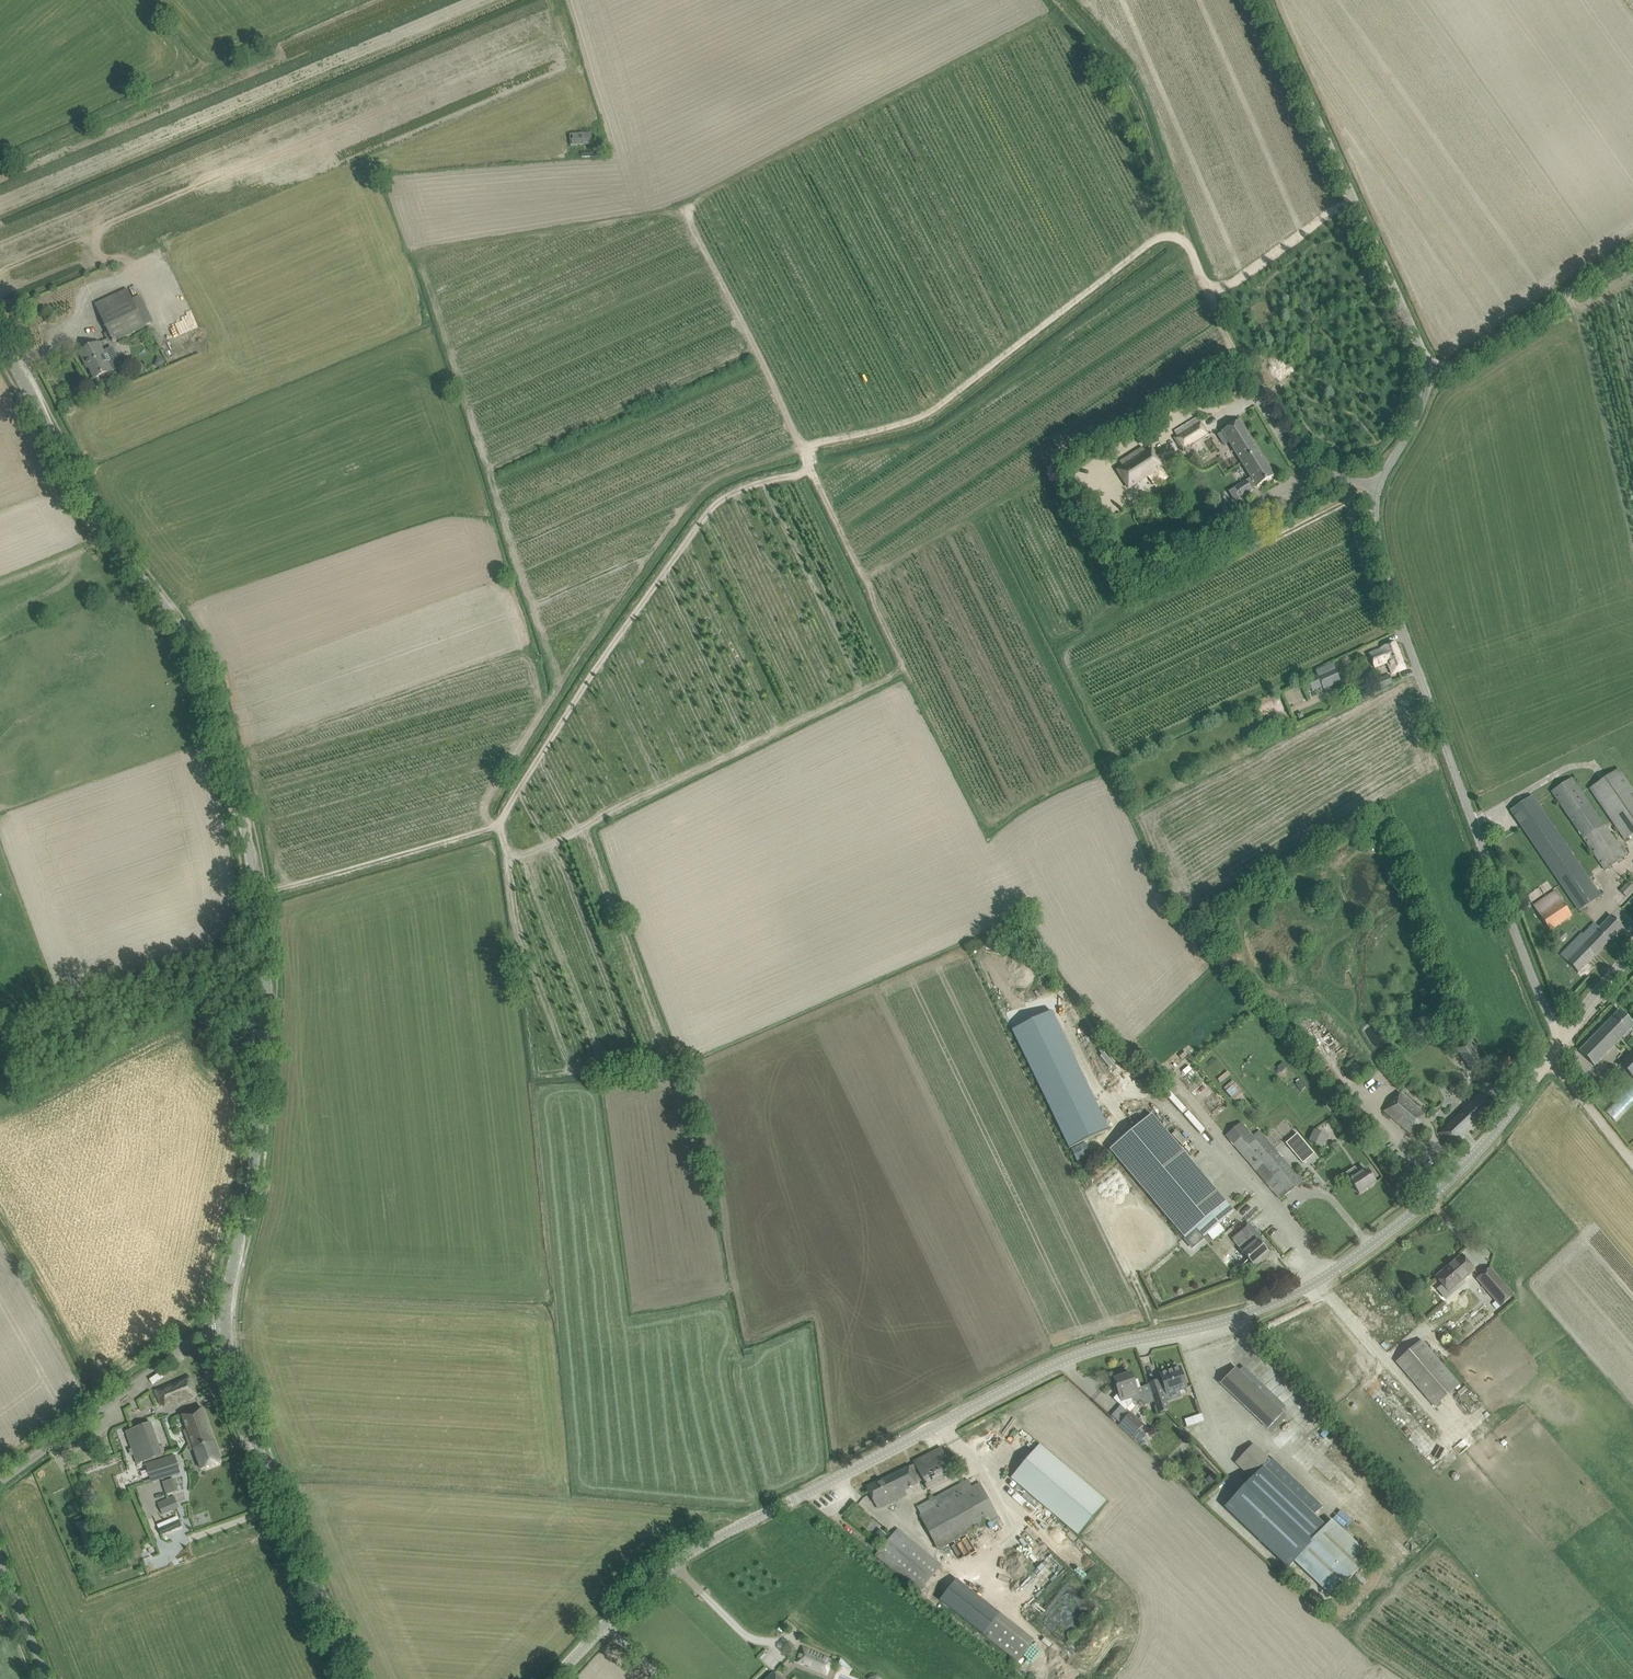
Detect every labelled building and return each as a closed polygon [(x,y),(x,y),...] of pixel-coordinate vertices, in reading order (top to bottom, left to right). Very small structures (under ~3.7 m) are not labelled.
[(570,134),(570,146),(592,145),(592,133),(570,134)] [(127,289),(95,304),(113,342),(145,327),(145,326),(153,322),(141,296),(132,300),(127,289)] [(95,378),(101,376),(103,378),(105,380),(107,381),(111,379),(113,376),(113,373),(111,371),(121,366),(112,348),(103,352),(99,343),(90,347),(80,352),(85,363),(87,362),(95,378)] [(1240,420),(1217,434),(1224,445),(1229,442),(1251,477),(1236,487),(1242,496),(1252,490),(1251,488),(1256,486),(1257,487),(1274,476),(1240,420)] [(1200,422),(1174,438),(1182,451),(1208,435),(1200,422)] [(1129,488),(1163,466),(1152,448),(1146,452),(1143,447),(1120,461),(1123,466),(1118,470),(1129,488)] [(1382,649),(1369,654),(1374,669),(1388,663),(1392,674),(1405,669),(1395,643),(1382,648),(1382,649)] [(1335,668),(1318,676),(1320,682),(1322,687),(1323,689),(1341,681),(1335,668)] [(1260,708),(1264,718),(1274,713),(1270,703),(1260,708)] [(1624,840),(1632,834),(1632,789),(1619,768),(1589,789),(1624,840)] [(1552,792),(1599,861),(1605,870),(1627,855),(1621,845),(1619,847),(1572,778),(1552,792)] [(1510,810),(1579,911),(1601,896),(1532,795),(1510,810)] [(1620,890),(1625,896),(1632,887),(1632,886),(1628,882),(1620,890)] [(1533,906),(1550,930),(1572,916),(1555,891),(1533,906)] [(1560,955),(1578,973),(1623,926),(1611,915),(1588,939),(1582,933),(1560,955)] [(1051,1010),(1011,1029),(1068,1148),(1108,1129),(1051,1010)] [(1594,1066),(1632,1026),(1632,1024),(1619,1010),(1579,1051),(1594,1066)] [(1455,1049),(1471,1073),(1484,1064),(1468,1040),(1455,1049)] [(1632,1078),(1632,1052),(1620,1065),(1632,1078)] [(1497,1068),(1503,1073),(1512,1062),(1505,1057),(1497,1068)] [(1283,1062),(1277,1067),(1280,1072),(1286,1067),(1283,1062)] [(1301,1079),(1295,1083),(1300,1090),(1306,1086),(1301,1079)] [(1226,1091),(1234,1101),(1244,1092),(1235,1083),(1226,1091)] [(1607,1111),(1617,1120),(1632,1104),(1632,1085),(1607,1111)] [(1383,1111),(1413,1136),(1423,1124),(1425,1115),(1400,1093),(1383,1111)] [(1438,1133),(1445,1140),(1453,1148),(1464,1137),(1463,1136),(1493,1107),(1481,1094),(1449,1122),(1438,1133)] [(1226,1203),(1227,1203),(1151,1114),(1109,1150),(1185,1239),(1196,1229),(1203,1237),(1233,1212),(1226,1203)] [(1225,1136),(1280,1200),(1303,1181),(1259,1130),(1253,1135),(1241,1122),(1225,1136)] [(1314,1129),(1309,1140),(1317,1144),(1322,1133),(1314,1129)] [(1297,1133),(1286,1143),(1303,1163),(1314,1153),(1297,1133)] [(1351,1181),(1359,1194),(1375,1183),(1367,1170),(1360,1175),(1355,1167),(1346,1173),(1351,1181)] [(1243,1254),(1246,1256),(1253,1265),(1268,1252),(1247,1227),(1232,1240),(1244,1253),(1243,1254)] [(1436,1277),(1449,1292),(1474,1270),(1462,1255),(1453,1262),(1454,1264),(1451,1266),(1450,1265),(1436,1277)] [(1476,1279),(1500,1307),(1514,1295),(1490,1267),(1476,1279)] [(1453,1336),(1449,1340),(1453,1345),(1458,1341),(1453,1336)] [(1396,1362),(1434,1406),(1459,1385),(1421,1341),(1396,1362)] [(1159,1381),(1148,1384),(1149,1385),(1151,1392),(1155,1402),(1159,1413),(1169,1410),(1166,1402),(1163,1396),(1179,1390),(1186,1388),(1183,1377),(1184,1377),(1185,1376),(1183,1370),(1182,1369),(1180,1370),(1180,1368),(1160,1374),(1163,1381),(1159,1382),(1159,1381)] [(1220,1384),(1268,1429),(1283,1413),(1235,1368),(1220,1384)] [(1119,1393),(1113,1399),(1120,1405),(1126,1410),(1133,1403),(1139,1400),(1144,1406),(1155,1402),(1151,1392),(1149,1385),(1140,1388),(1140,1387),(1138,1379),(1133,1381),(1131,1374),(1115,1380),(1118,1390),(1119,1393)] [(154,1390),(158,1400),(159,1403),(169,1399),(171,1406),(187,1400),(197,1396),(189,1376),(154,1390)] [(202,1408),(192,1411),(182,1415),(201,1469),(222,1462),(202,1408)] [(1119,1425),(1132,1437),(1144,1425),(1130,1413),(1119,1425)] [(1186,1425),(1204,1419),(1202,1414),(1184,1420),(1186,1425)] [(151,1422),(126,1431),(137,1464),(163,1455),(151,1422)] [(1106,1501),(1039,1445),(1011,1478),(1078,1535),(1106,1501)] [(1236,1462),(1253,1478),(1225,1508),(1288,1568),(1294,1562),(1332,1598),(1371,1558),(1332,1520),(1326,1526),(1314,1515),(1323,1506),(1272,1458),(1270,1461),(1253,1445),(1236,1462)] [(913,1461),(927,1489),(955,1475),(941,1447),(913,1461)] [(147,1463),(146,1463),(151,1482),(152,1482),(163,1478),(180,1473),(175,1455),(157,1460),(147,1463)] [(909,1466),(866,1486),(874,1503),(904,1489),(904,1490),(917,1483),(909,1466)] [(173,1478),(162,1482),(166,1494),(177,1491),(173,1478)] [(916,1508),(939,1550),(998,1517),(979,1483),(971,1487),(967,1479),(916,1508)] [(179,1508),(174,1495),(157,1503),(162,1515),(179,1508)] [(166,1526),(159,1529),(162,1536),(182,1527),(179,1519),(178,1516),(164,1522),(166,1526)] [(880,1529),(875,1536),(882,1542),(887,1535),(880,1529)] [(876,1555),(884,1562),(919,1591),(941,1565),(898,1529),(876,1555)] [(1388,1538),(1409,1559),(1414,1554),(1393,1533),(1388,1538)] [(1036,1638),(957,1578),(940,1601),(1019,1660),(1036,1638)] [(820,1657),(791,1653),(789,1669),(810,1671),(811,1663),(819,1664),(820,1657)] [(841,1657),(838,1664),(852,1670),(853,1668),(851,1667),(851,1666),(841,1657)]
